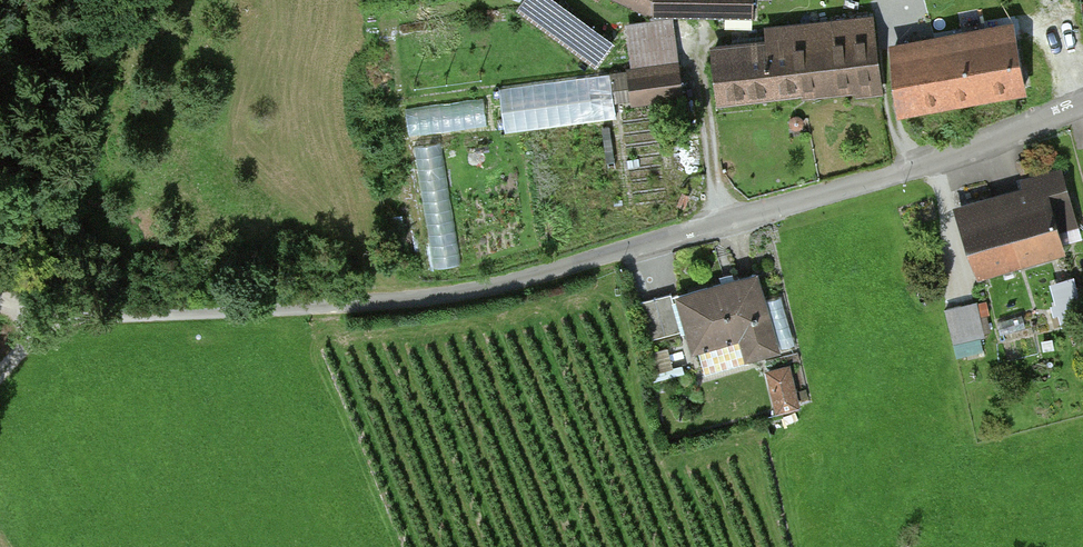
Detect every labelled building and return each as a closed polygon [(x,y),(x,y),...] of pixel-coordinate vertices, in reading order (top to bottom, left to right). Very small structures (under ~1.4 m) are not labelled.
[(525,15),(599,67),(613,47),(546,0),(536,0),(525,15)] [(651,17),(652,0),(617,0),(651,17)] [(657,14),(748,15),(748,0),(657,0),(657,14)] [(878,84),(872,20),(774,28),(775,46),(720,50),(724,97),(878,84)] [(681,86),(674,23),(631,28),(637,90),(681,86)] [(1024,93),(1013,28),(899,47),(910,113),(1024,93)] [(605,76),(506,90),(513,135),(612,120),(605,76)] [(489,97),(411,101),(412,129),(491,125),(489,97)] [(463,261),(447,138),(420,141),(436,265),(463,261)] [(1063,170),(1032,179),(1036,192),(970,210),(988,272),(1056,253),(1050,230),(1078,223),(1063,170)] [(752,278),(682,296),(695,345),(745,332),(751,353),(770,348),(752,278)] [(980,304),(956,310),(962,337),(986,332),(980,304)] [(798,367),(771,374),(780,408),(798,404),(793,383),(802,381),(798,367)]
